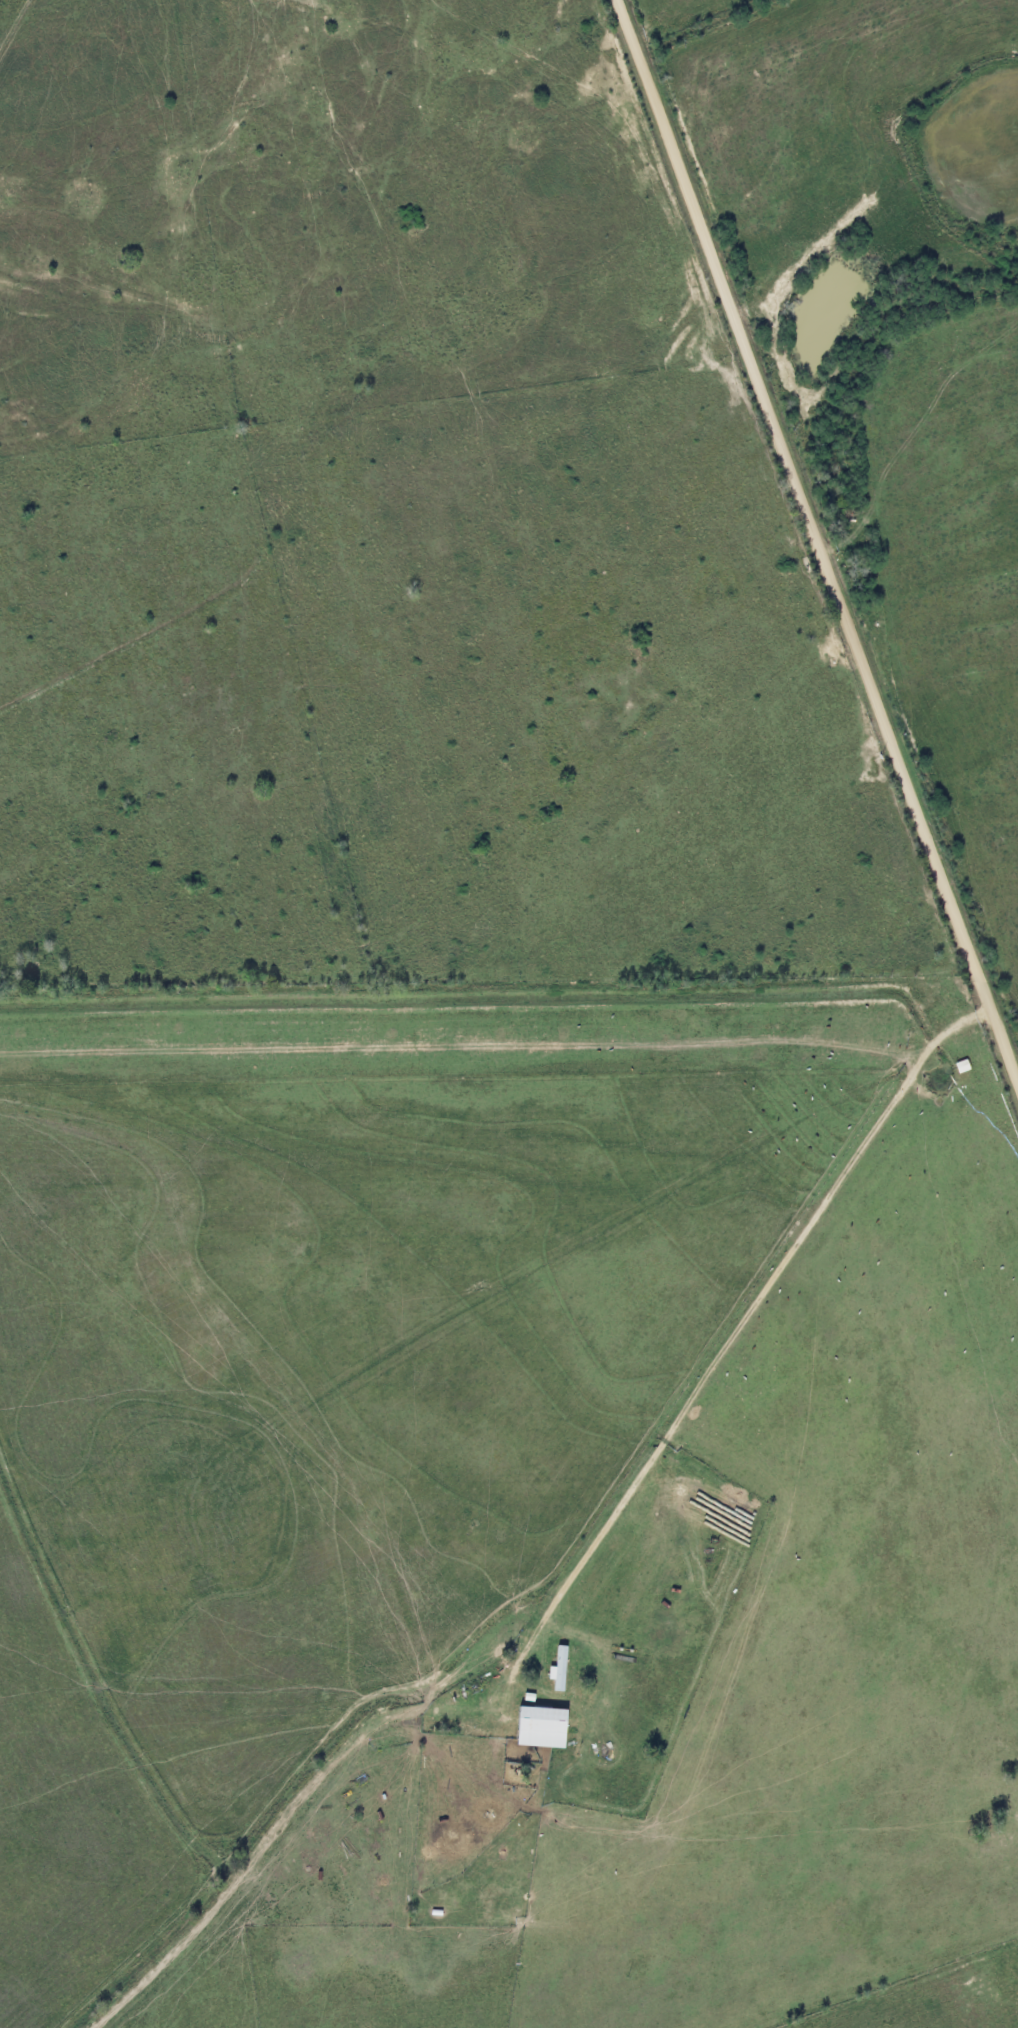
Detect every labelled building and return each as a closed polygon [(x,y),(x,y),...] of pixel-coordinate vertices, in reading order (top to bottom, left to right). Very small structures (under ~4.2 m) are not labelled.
[(551,1692),(561,1692),(562,1646),(552,1646),(551,1692)] [(560,1744),(562,1710),(515,1707),(513,1741),(560,1744)]
